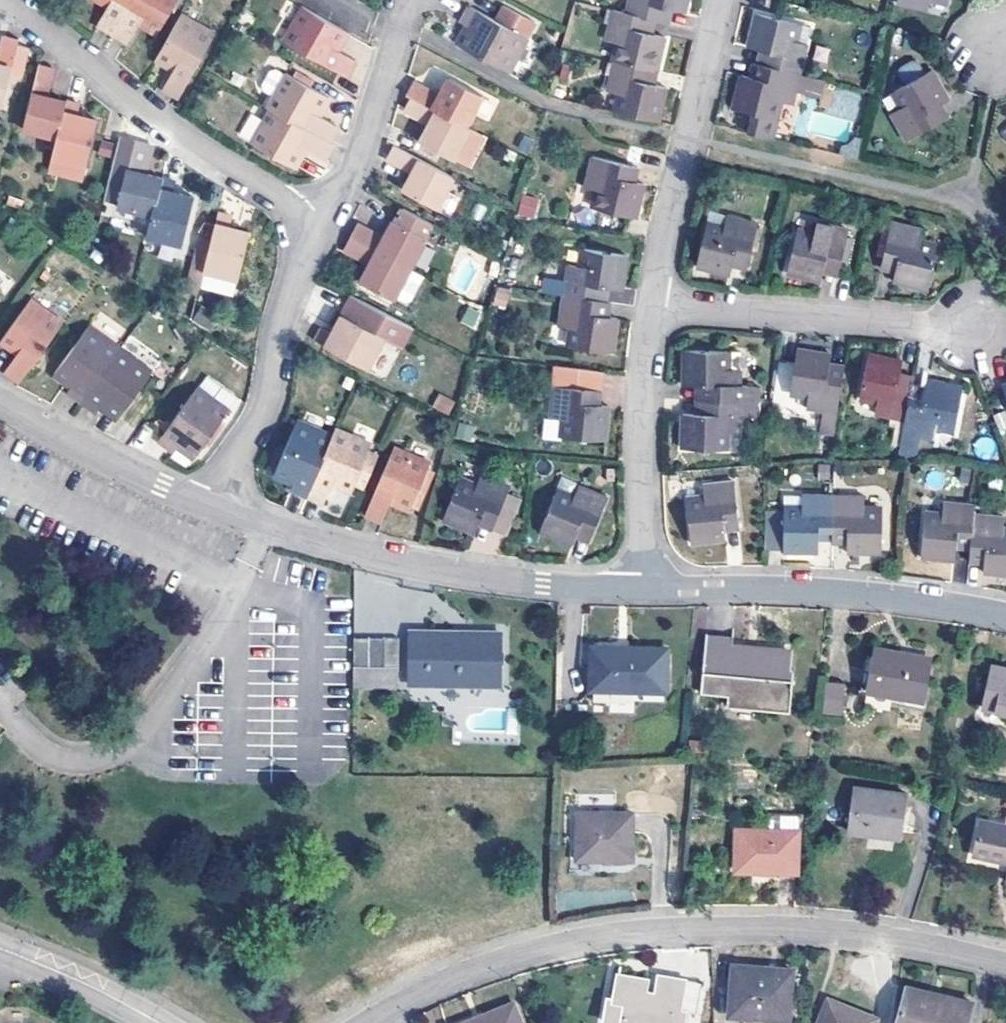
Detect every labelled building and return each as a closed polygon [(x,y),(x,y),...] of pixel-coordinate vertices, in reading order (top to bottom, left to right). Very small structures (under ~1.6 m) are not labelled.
[(114,34),(134,0),(102,0),(108,4),(98,25),(114,34)] [(114,34),(128,42),(139,23),(158,32),(178,0),(134,0),(114,34)] [(660,19),(663,6),(676,9),(685,11),(688,0),(630,0),(627,11),(650,17),(660,19)] [(898,3),(928,10),(931,0),(898,0),(898,3)] [(339,50),(349,30),(305,5),(285,42),(349,76),(357,60),(339,50)] [(460,23),(463,25),(474,30),(465,48),(509,71),(526,34),(468,5),(460,23)] [(660,19),(672,22),(676,9),(663,6),(660,19)] [(646,34),(650,17),(627,11),(619,9),(613,9),(606,40),(620,44),(616,62),(648,68),(659,70),(666,39),(657,37),(646,34)] [(766,66),(801,74),(812,27),(757,13),(749,48),(759,50),(770,52),(766,66)] [(180,15),(155,59),(172,70),(163,88),(178,97),(214,35),(180,15)] [(646,34),(657,37),(660,19),(650,17),(646,34)] [(463,25),(455,42),(465,48),(474,30),(463,25)] [(3,104),(19,39),(4,35),(0,49),(0,104),(3,104)] [(770,52),(759,50),(756,64),(765,66),(766,66),(770,52)] [(618,111),(659,121),(667,88),(657,85),(645,82),(648,68),(616,62),(609,90),(622,93),(618,111)] [(752,63),(749,75),(761,78),(765,66),(756,64),(752,63)] [(64,111),(67,100),(46,95),(54,67),(40,64),(23,130),(57,138),(64,111)] [(779,101),(794,104),(796,93),(801,74),(766,66),(765,66),(761,78),(749,75),(741,74),(733,108),(750,112),(746,130),(770,136),(774,118),(779,101)] [(907,141),(936,124),(930,113),(945,104),(954,99),(935,67),(896,90),(903,105),(890,113),(907,141)] [(645,82),(657,85),(660,71),(659,70),(648,68),(645,82)] [(271,109),(332,142),(340,127),(321,116),(330,97),(287,73),(267,106),(271,109)] [(416,80),(408,95),(412,98),(465,125),(481,93),(450,77),(442,92),(416,80)] [(453,157),(470,127),(465,125),(412,98),(405,112),(430,126),(422,140),(453,157)] [(57,138),(52,157),(85,166),(97,123),(76,117),(80,103),(67,100),(64,111),(57,138)] [(951,116),(945,104),(930,113),(936,124),(951,116)] [(334,144),(332,142),(271,109),(253,143),(295,165),(305,149),(325,160),(334,144)] [(845,140),(850,121),(826,115),(822,134),(845,140)] [(837,151),(859,157),(864,139),(855,135),(850,141),(839,143),(837,151)] [(153,216),(163,177),(145,173),(152,145),(135,140),(134,145),(124,143),(118,169),(127,172),(118,208),(153,216)] [(437,207),(453,175),(396,146),(388,161),(412,173),(405,189),(437,207)] [(595,208),(638,218),(645,184),(638,183),(621,179),(624,164),(592,157),(585,188),(599,190),(595,208)] [(641,168),(624,164),(621,179),(638,183),(641,168)] [(163,177),(153,216),(147,237),(182,245),(194,198),(175,193),(178,181),(163,177)] [(533,219),(540,199),(522,193),(516,214),(533,219)] [(352,238),(409,268),(433,223),(401,206),(386,234),(361,222),(352,238)] [(706,225),(696,267),(730,274),(732,267),(735,253),(751,257),(759,222),(727,214),(723,228),(706,225)] [(923,229),(893,221),(884,255),(899,259),(895,273),(893,280),(927,287),(937,247),(920,243),(923,229)] [(813,234),(797,230),(787,272),(821,281),(823,273),(826,259),(841,263),(850,230),(817,222),(813,234)] [(229,226),(216,224),(206,265),(204,271),(239,280),(249,234),(229,230),(229,226)] [(409,268),(352,238),(346,253),(369,266),(362,282),(393,298),(409,268)] [(564,294),(598,299),(599,288),(612,290),(621,290),(627,255),(584,249),(581,267),(569,265),(564,294)] [(735,253),(732,267),(747,271),(751,257),(735,253)] [(899,259),(884,255),(880,269),(895,273),(899,259)] [(826,259),(823,273),(827,274),(838,277),(841,263),(826,259)] [(189,278),(201,281),(204,271),(206,265),(193,261),(189,278)] [(491,304),(503,309),(510,290),(498,285),(491,304)] [(600,299),(610,301),(612,290),(599,288),(598,299),(600,299)] [(598,299),(564,294),(559,327),(573,328),(571,347),(613,353),(618,318),(613,317),(615,302),(610,301),(600,299),(598,299)] [(20,381),(60,325),(29,303),(2,341),(18,352),(6,371),(20,381)] [(466,306),(461,324),(476,328),(481,310),(466,306)] [(317,341),(367,368),(383,336),(341,313),(331,331),(323,327),(317,341)] [(68,393),(81,402),(118,349),(88,328),(60,367),(77,378),(70,389),(68,393)] [(118,349),(81,402),(96,413),(99,410),(105,400),(122,412),(151,371),(118,349)] [(706,398),(742,399),(752,399),(752,386),(742,387),(742,351),(684,350),(684,385),(694,385),(706,385),(706,398)] [(821,409),(838,412),(843,377),(829,375),(831,362),(832,354),(797,350),(796,361),(792,391),(810,394),(808,408),(821,409)] [(906,418),(910,394),(913,383),(899,381),(901,369),(903,361),(869,354),(860,396),(879,400),(875,412),(906,418)] [(834,362),(831,362),(829,375),(843,377),(845,364),(834,362)] [(563,438),(606,442),(609,404),(603,403),(592,403),(593,389),(604,389),(605,370),(555,365),(551,418),(564,419),(563,438)] [(52,378),(70,389),(77,378),(60,367),(52,378)] [(899,381),(913,383),(913,381),(915,372),(901,369),(899,381)] [(910,394),(906,418),(900,449),(929,455),(931,444),(933,437),(934,437),(937,427),(954,429),(963,386),(930,379),(929,385),(927,398),(910,394)] [(927,398),(929,385),(925,384),(913,381),(913,383),(910,394),(927,398)] [(694,398),(706,398),(706,385),(694,385),(694,398)] [(183,439),(200,451),(227,412),(195,389),(159,441),(173,451),(175,448),(183,439)] [(592,403),(603,403),(604,389),(593,389),(592,403)] [(448,414),(454,400),(437,393),(431,407),(448,414)] [(683,449),(726,449),(726,432),(742,432),(742,399),(706,398),(706,413),(694,413),(683,413),(683,449)] [(694,398),(694,413),(706,413),(706,398),(694,398)] [(116,421),(122,412),(105,400),(99,410),(116,421)] [(308,498),(333,438),(298,422),(277,474),(293,482),(290,491),(308,498)] [(371,445),(336,430),(333,438),(308,498),(325,505),(334,483),(351,491),(353,485),(364,489),(378,455),(368,451),(371,445)] [(192,461),(200,451),(183,439),(175,448),(192,461)] [(394,448),(365,515),(382,522),(391,502),(409,510),(425,474),(430,463),(394,448)] [(928,459),(929,455),(900,449),(898,459),(911,459),(928,459)] [(425,474),(409,510),(416,513),(432,476),(425,474)] [(510,486),(481,474),(478,486),(459,479),(443,520),(475,533),(478,525),(484,510),(498,516),(492,531),(506,537),(521,500),(507,494),(510,486)] [(726,540),(725,532),(725,518),(738,516),(736,481),(704,484),(705,498),(688,499),(691,542),(726,540)] [(573,543),(575,536),(579,526),(594,532),(609,497),(578,485),(572,498),(557,491),(541,530),(573,543)] [(835,497),(833,529),(849,529),(850,543),(850,551),(883,551),(883,507),(864,507),(864,495),(835,497)] [(820,551),(820,540),(820,530),(833,529),(835,497),(803,496),(803,508),(783,507),(784,551),(820,551)] [(972,539),(975,515),(976,504),(943,503),(943,515),(925,515),(923,558),(957,559),(958,549),(958,538),(972,539)] [(764,551),(784,551),(783,507),(765,506),(764,551)] [(492,531),(498,516),(484,510),(478,525),(492,531)] [(975,515),(972,539),(971,549),(985,550),(985,563),(984,572),(1005,573),(1005,530),(1005,517),(975,515)] [(739,531),(738,516),(725,518),(725,532),(739,531)] [(590,544),(594,532),(579,526),(575,536),(590,544)] [(820,540),(833,539),(833,529),(820,530),(820,540)] [(833,544),(850,543),(849,529),(833,529),(833,539),(833,544)] [(958,549),(971,549),(972,539),(958,538),(958,549)] [(970,563),(985,563),(985,550),(971,549),(970,563)] [(411,629),(413,684),(502,685),(504,631),(411,629)] [(795,668),(790,667),(791,651),(732,645),(733,637),(708,636),(703,690),(729,693),(728,703),(787,708),(788,685),(793,686),(795,668)] [(397,639),(353,638),(353,683),(397,683),(397,639)] [(590,644),(589,689),(668,691),(668,647),(590,644)] [(874,646),(866,690),(924,702),(933,660),(899,654),(899,651),(874,646)] [(1005,713),(1005,667),(993,664),(982,707),(1005,713)] [(842,679),(829,678),(825,708),(838,710),(842,679)] [(848,830),(901,838),(907,792),(854,785),(848,830)] [(576,857),(634,859),(634,810),(576,810),(576,857)] [(983,819),(974,855),(1005,862),(1005,824),(983,819)] [(734,871),(798,873),(799,830),(736,828),(734,871)] [(728,1013),(789,1018),(793,968),(732,963),(728,1013)] [(686,1011),(680,1009),(685,978),(657,975),(653,994),(645,993),(648,976),(638,974),(637,978),(617,975),(614,999),(625,1001),(621,1022),(683,1022),(686,1011)] [(973,1000),(907,985),(896,1022),(966,1022),(973,1000)] [(877,1017),(826,997),(815,1022),(875,1022),(877,1017)] [(513,1001),(459,1022),(522,1022),(513,1001)]
